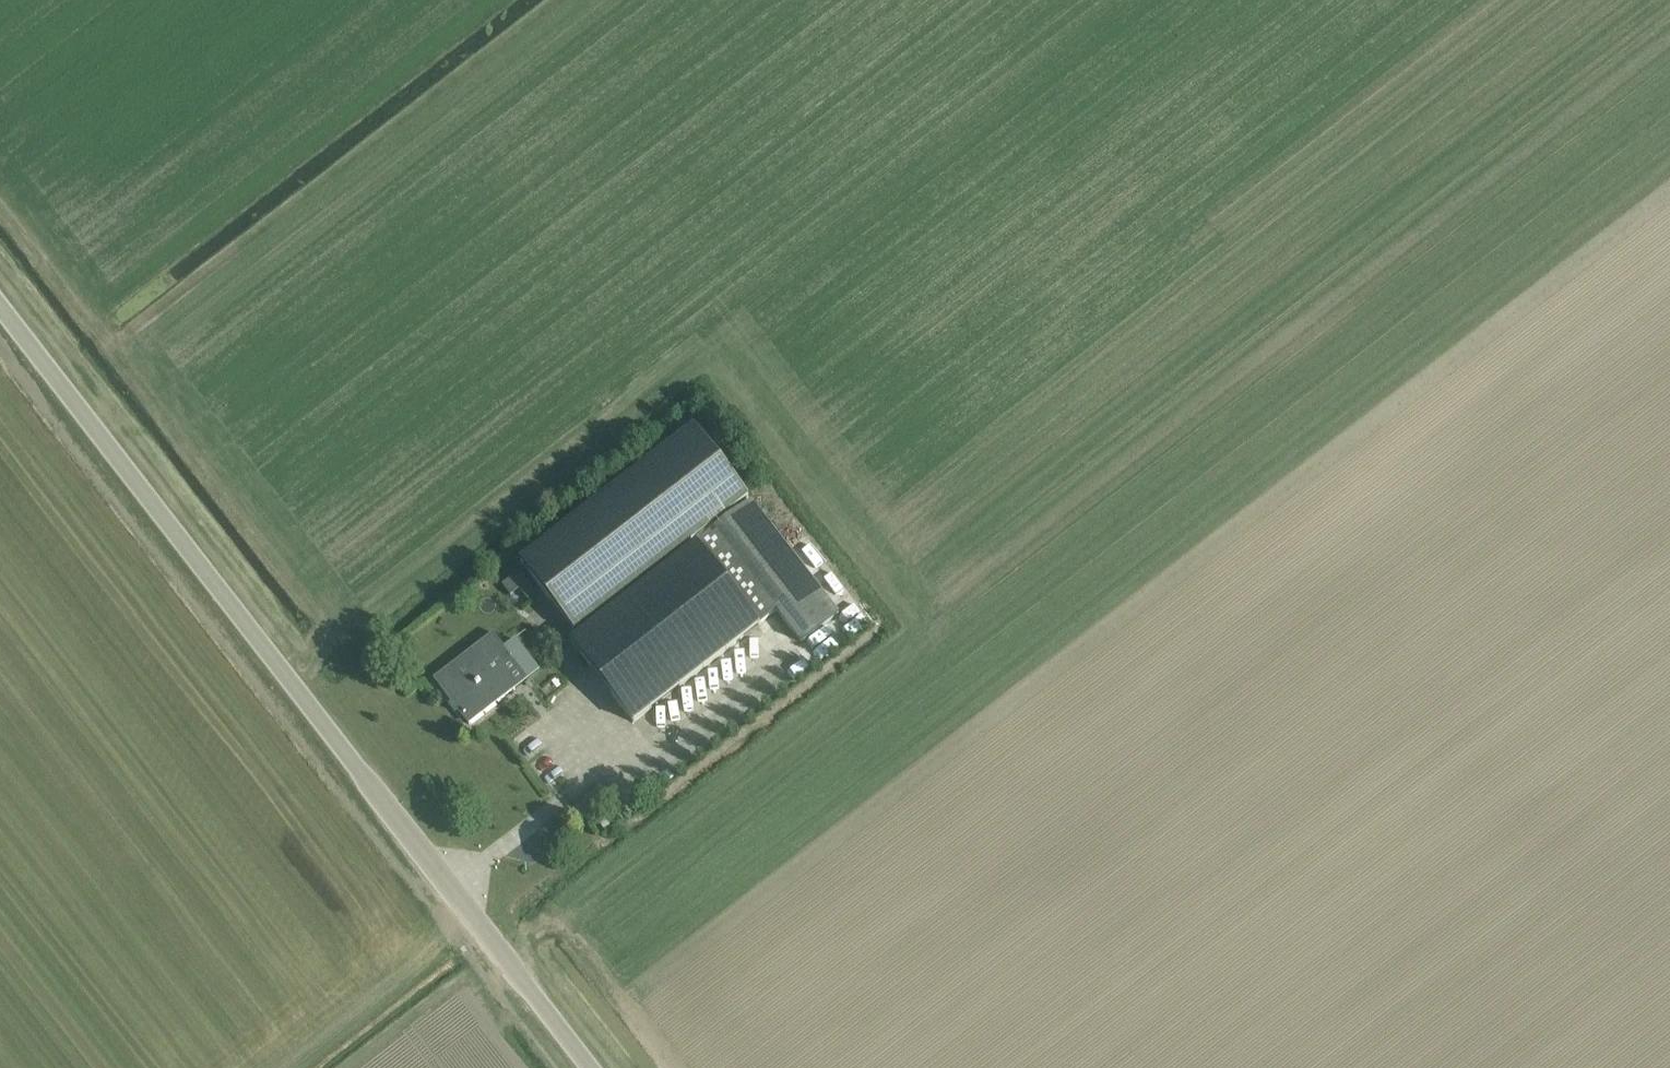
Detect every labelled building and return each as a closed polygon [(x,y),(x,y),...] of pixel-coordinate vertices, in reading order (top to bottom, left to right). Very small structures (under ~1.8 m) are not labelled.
[(689,422),(515,557),(574,633),(748,498),(689,422)] [(696,544),(697,546),(759,625),(776,612),(800,643),(837,614),(750,502),(696,544)] [(697,546),(571,643),(633,723),(759,625),(697,546)] [(856,636),(872,626),(866,616),(850,627),(856,636)] [(469,725),(470,724),(469,723),(528,679),(493,633),(478,645),(479,646),(442,675),(441,674),(434,680),(469,725)] [(842,635),(818,654),(826,664),(850,644),(842,635)]
